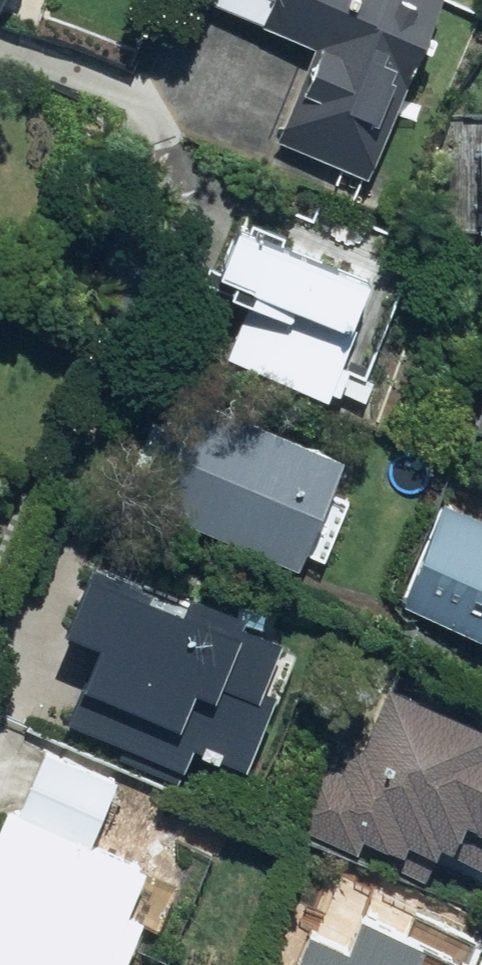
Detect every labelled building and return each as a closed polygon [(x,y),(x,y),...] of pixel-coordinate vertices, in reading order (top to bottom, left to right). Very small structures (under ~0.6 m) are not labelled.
[(271,22),(280,0),(216,0),(271,22)] [(274,137),(376,179),(449,0),(306,0),(327,9),(274,137)] [(358,305),(373,266),(243,214),(220,271),(250,280),(226,355),(355,395),(381,314),(358,305)] [(335,484),(349,448),(210,395),(167,506),(306,559),(310,548),(337,559),(362,495),(335,484)] [(449,497),(410,603),(481,630),(481,510),(449,497)] [(257,685),(280,631),(87,548),(58,615),(102,634),(68,713),(188,764),(200,735),(252,758),(279,694),(257,685)] [(324,742),(294,830),(364,854),(370,837),(448,863),(464,815),(481,822),(481,710),(382,676),(356,753),(324,742)] [(13,805),(0,836),(0,964),(104,964),(108,956),(125,963),(146,914),(168,924),(187,879),(148,863),(94,840),(120,778),(39,743),(13,805)] [(285,914),(263,964),(438,964),(444,951),(337,903),(324,931),(285,914)]
